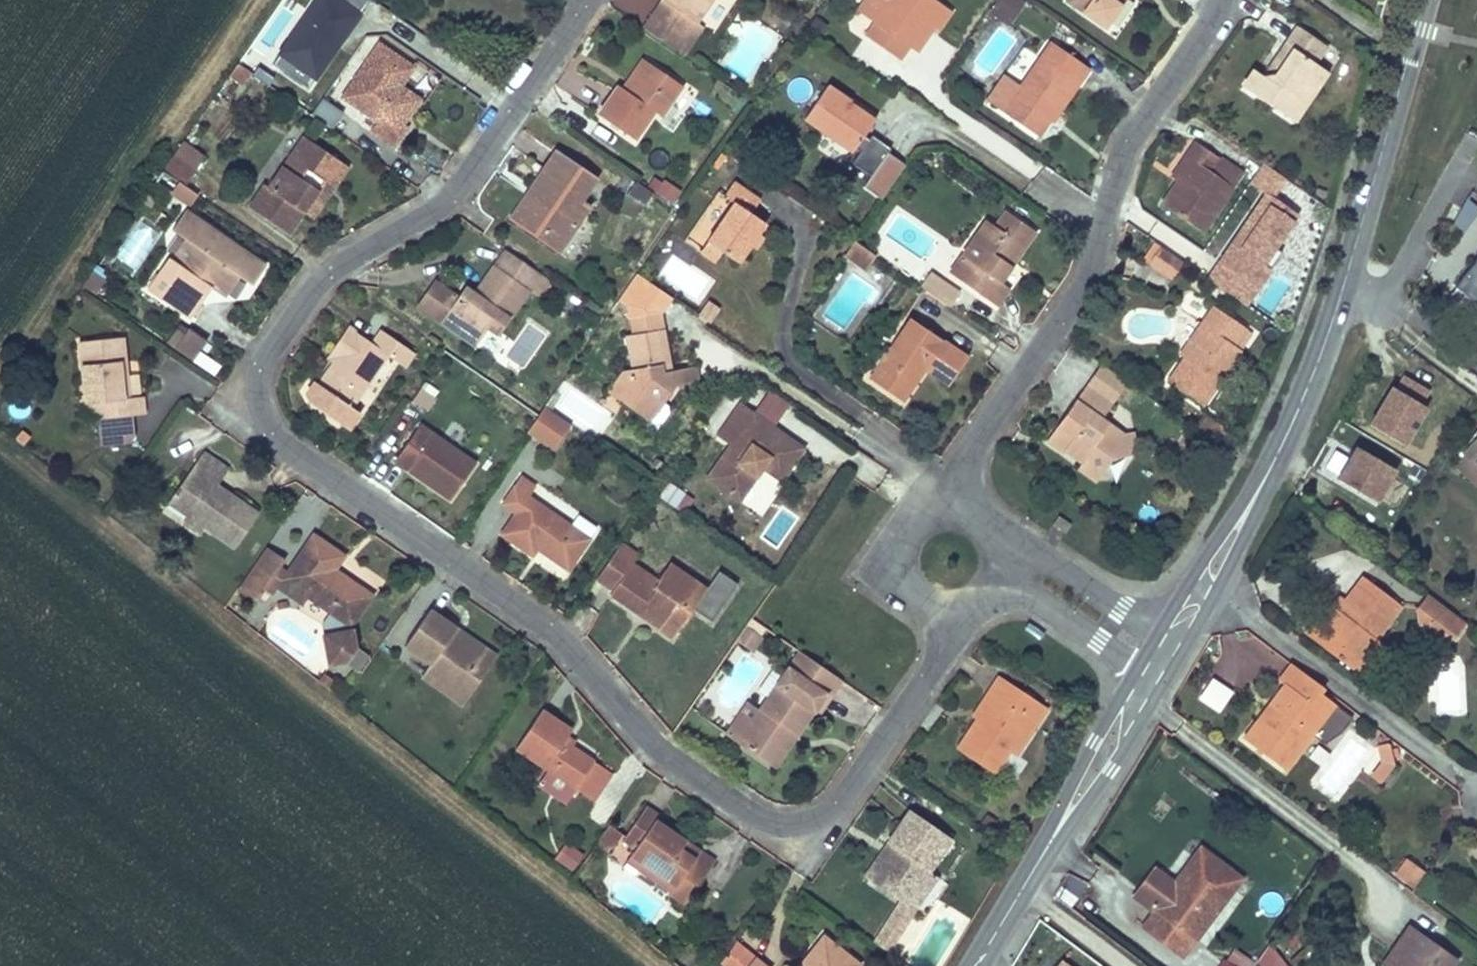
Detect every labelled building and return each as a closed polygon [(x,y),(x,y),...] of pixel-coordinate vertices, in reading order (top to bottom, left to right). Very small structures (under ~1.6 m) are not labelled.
[(363,12),(358,9),(345,0),(314,0),(279,55),(318,80),(363,12)] [(358,9),(363,0),(345,0),(358,9)] [(612,7),(643,19),(651,0),(615,0),(612,7)] [(696,22),(685,39),(676,33),(673,37),(665,31),(668,27),(679,10),(665,0),(659,0),(641,27),(682,56),(702,26),(696,22)] [(679,10),(668,27),(665,31),(673,37),(676,33),(685,39),(696,22),(711,0),(665,0),(679,10)] [(861,13),(870,0),(861,0),(855,9),(861,13)] [(861,13),(874,22),(864,35),(899,59),(908,46),(924,23),(932,28),(937,32),(951,12),(933,0),(870,0),(861,13)] [(1025,0),(996,0),(989,10),(1010,24),(1026,1),(1025,0)] [(1123,0),(1067,0),(1067,1),(1104,27),(1123,0)] [(924,23),(908,46),(916,51),(932,28),(924,23)] [(1272,83),(1263,77),(1252,70),(1241,87),(1292,121),(1325,72),(1313,63),(1325,45),(1299,27),(1286,45),(1294,51),(1272,83)] [(1049,42),(1020,85),(1005,75),(987,102),(1002,112),(1037,136),(1048,120),(1052,123),(1089,69),(1085,67),(1049,42)] [(407,128),(402,124),(394,118),(398,113),(406,119),(419,101),(398,87),(411,68),(379,45),(341,98),(377,123),(371,131),(394,148),(407,128)] [(1286,45),(1263,77),(1272,83),(1294,51),(1286,45)] [(249,49),(238,65),(250,73),(258,78),(269,62),(249,49)] [(641,59),(621,89),(627,93),(647,64),(641,59)] [(627,93),(621,89),(616,86),(597,115),(634,139),(653,111),(661,116),(682,86),(647,64),(627,93)] [(250,73),(238,65),(231,76),(243,84),(250,73)] [(863,135),(873,122),(846,103),(849,100),(828,85),(805,118),(852,151),(854,148),(859,151),(851,163),(869,175),(862,186),(880,199),(904,164),(887,152),(890,148),(871,135),(868,139),(863,135)] [(323,95),(314,108),(333,123),(343,110),(323,95)] [(877,115),(851,97),(849,100),(846,103),(873,122),(877,115)] [(394,118),(402,124),(406,119),(398,113),(394,118)] [(289,233),(303,213),(325,183),(333,188),(347,168),(303,137),(269,188),(264,185),(250,206),(289,233)] [(187,182),(206,154),(183,139),(165,167),(187,182)] [(1190,161),(1177,181),(1161,204),(1202,232),(1231,187),(1209,171),(1218,158),(1194,142),(1184,156),(1190,161)] [(721,150),(710,167),(715,170),(726,153),(721,150)] [(527,194),(510,218),(541,239),(550,226),(567,225),(572,229),(586,208),(578,203),(594,180),(555,154),(534,183),(539,187),(531,198),(527,194)] [(1184,156),(1170,176),(1177,181),(1190,161),(1184,156)] [(1218,158),(1209,171),(1231,187),(1241,174),(1218,158)] [(1209,276),(1241,296),(1250,302),(1274,265),(1265,259),(1297,209),(1274,195),(1286,177),(1276,170),(1265,163),(1253,181),(1265,188),(1209,276)] [(179,180),(171,192),(189,204),(197,192),(179,180)] [(666,180),(658,191),(674,202),(682,190),(666,180)] [(651,192),(635,181),(626,193),(642,205),(651,192)] [(737,263),(749,245),(757,234),(765,223),(750,213),(759,201),(733,182),(723,196),(733,204),(699,252),(714,262),(722,252),(737,263)] [(325,183),(303,213),(312,219),(333,188),(325,183)] [(534,183),(527,194),(531,198),(539,187),(534,183)] [(1476,213),(1476,204),(1467,197),(1450,222),(1464,231),(1476,213)] [(191,317),(203,300),(196,294),(204,283),(212,288),(224,296),(239,276),(252,285),(266,265),(185,210),(172,230),(185,239),(171,260),(168,259),(148,288),(191,317)] [(985,221),(961,256),(975,266),(963,284),(996,305),(1007,288),(998,282),(1009,266),(1005,263),(1011,256),(1014,259),(1033,231),(1004,211),(993,227),(985,221)] [(550,226),(541,239),(558,250),(572,229),(567,225),(550,226)] [(757,234),(749,245),(755,249),(763,238),(757,234)] [(874,253),(855,239),(845,254),(864,267),(874,253)] [(1182,261),(1160,246),(1148,264),(1170,279),(1182,261)] [(538,272),(503,248),(491,266),(526,290),(538,272)] [(1455,281),(1476,299),(1476,253),(1455,281)] [(961,256),(949,274),(963,284),(975,266),(961,256)] [(464,304),(455,297),(431,281),(414,305),(472,345),(485,327),(495,334),(526,290),(491,266),(471,293),(464,304)] [(106,280),(93,271),(83,285),(96,295),(106,280)] [(926,275),(919,285),(949,306),(956,295),(926,275)] [(196,294),(203,300),(212,288),(204,283),(196,294)] [(462,287),(455,297),(464,304),(471,293),(462,287)] [(659,365),(668,363),(660,317),(628,296),(608,325),(625,337),(631,371),(621,372),(608,392),(648,419),(655,423),(662,422),(669,412),(667,405),(661,401),(672,386),(670,371),(660,373),(659,365)] [(705,321),(715,306),(706,300),(695,314),(705,321)] [(1204,327),(1183,358),(1167,381),(1201,406),(1240,351),(1232,346),(1243,330),(1244,328),(1212,307),(1200,324),(1204,327)] [(909,319),(868,378),(900,401),(922,369),(946,384),(965,357),(909,319)] [(1200,324),(1178,355),(1183,358),(1204,327),(1200,324)] [(350,406),(386,355),(403,367),(412,353),(379,331),(370,343),(348,328),(333,350),(338,354),(330,364),(317,384),(314,382),(306,394),(312,405),(348,429),(359,412),(350,406)] [(205,343),(187,330),(183,336),(175,349),(193,361),(205,343)] [(1243,330),(1232,346),(1240,351),(1250,335),(1243,330)] [(80,342),(86,403),(105,401),(107,418),(109,418),(134,416),(144,415),(142,397),(129,399),(123,338),(80,342)] [(330,364),(338,354),(333,350),(325,360),(330,364)] [(670,371),(668,363),(659,365),(660,373),(670,371)] [(1100,364),(1086,384),(1046,441),(1061,452),(1063,450),(1081,462),(1099,474),(1110,458),(1121,442),(1120,437),(1119,433),(1100,419),(1111,402),(1125,382),(1100,364)] [(693,368),(670,371),(672,386),(696,381),(693,368)] [(1402,372),(1371,426),(1405,446),(1436,392),(1402,372)] [(440,389),(425,380),(412,401),(427,410),(440,389)] [(766,393),(751,414),(773,429),(788,408),(766,393)] [(105,401),(86,403),(96,419),(107,418),(105,401)] [(537,415),(527,430),(553,449),(570,424),(543,406),(537,415)] [(717,435),(730,444),(751,414),(738,406),(717,435)] [(751,414),(730,444),(706,478),(738,500),(756,473),(751,470),(755,464),(760,467),(779,480),(801,448),(773,429),(751,414)] [(111,436),(136,434),(134,416),(109,418),(111,436)] [(1464,452),(1476,437),(1476,425),(1458,446),(1464,452)] [(418,426),(393,461),(449,499),(474,463),(418,426)] [(1121,442),(1110,458),(1134,454),(1132,435),(1120,437),(1121,442)] [(1464,452),(1454,463),(1476,484),(1476,437),(1464,452)] [(1358,448),(1339,480),(1376,503),(1396,471),(1358,448)] [(169,503),(186,516),(189,512),(207,525),(205,528),(234,548),(257,515),(217,486),(227,471),(202,453),(169,503)] [(1099,474),(1081,462),(1076,468),(1094,480),(1099,474)] [(751,470),(756,473),(760,467),(755,464),(751,470)] [(513,514),(499,534),(530,555),(535,549),(566,570),(588,538),(527,496),(534,487),(520,478),(501,505),(513,514)] [(669,478),(657,493),(685,514),(697,498),(669,478)] [(189,512),(186,516),(182,522),(201,534),(205,528),(207,525),(189,512)] [(1056,516),(1051,524),(1064,533),(1069,525),(1056,516)] [(305,596),(348,625),(323,628),(325,650),(327,661),(347,658),(358,646),(355,624),(350,625),(370,596),(333,571),(343,557),(312,536),(279,584),(277,587),(300,603),(305,596)] [(616,547),(634,559),(636,555),(619,543),(616,547)] [(264,547),(237,587),(255,601),(264,588),(271,578),(283,560),(264,547)] [(616,547),(594,579),(612,591),(609,595),(637,614),(644,605),(649,609),(646,613),(661,623),(657,628),(670,638),(692,606),(704,589),(682,573),(677,579),(663,570),(656,580),(631,564),(634,559),(616,547)] [(668,563),(663,570),(677,579),(682,573),(668,563)] [(704,589),(692,606),(713,621),(739,583),(718,569),(704,589)] [(271,578),(264,588),(273,594),(277,587),(279,584),(271,578)] [(1373,639),(1398,606),(1362,578),(1344,601),(1336,611),(1330,607),(1317,624),(1313,621),(1303,633),(1350,669),(1362,678),(1379,655),(1378,643),(1373,639)] [(1336,611),(1344,601),(1338,597),(1330,607),(1336,611)] [(1462,628),(1423,598),(1412,612),(1414,623),(1424,621),(1439,633),(1441,643),(1451,642),(1462,628)] [(644,605),(637,614),(657,628),(661,623),(646,613),(649,609),(644,605)] [(429,663),(425,669),(455,690),(480,654),(450,634),(454,628),(429,611),(404,645),(429,663)] [(1441,643),(1439,633),(1424,621),(1414,623),(1415,633),(1430,645),(1441,643)] [(455,690),(425,669),(420,677),(461,705),(495,656),(454,628),(450,634),(480,654),(455,690)] [(743,629),(735,642),(746,649),(754,637),(743,629)] [(757,711),(735,742),(765,762),(786,731),(794,736),(833,677),(797,652),(757,711)] [(1261,725),(1256,722),(1242,739),(1284,769),(1314,729),(1322,735),(1340,732),(1351,718),(1317,693),(1320,688),(1290,665),(1278,681),(1283,685),(1268,705),(1274,708),(1261,725)] [(1211,674),(1197,699),(1220,712),(1234,687),(1211,674)] [(991,694),(975,717),(954,748),(991,772),(1007,748),(1027,718),(1034,722),(1044,706),(997,675),(987,691),(991,694)] [(987,691),(971,715),(975,717),(991,694),(987,691)] [(724,734),(735,742),(757,711),(746,703),(724,734)] [(1268,705),(1256,722),(1261,725),(1274,708),(1268,705)] [(570,746),(563,741),(566,737),(571,730),(542,710),(515,748),(545,769),(574,788),(592,761),(570,746)] [(1027,718),(1007,748),(1014,753),(1034,722),(1027,718)] [(786,731),(765,762),(772,767),(794,736),(786,731)] [(566,737),(563,741),(570,746),(574,742),(566,737)] [(1380,763),(1370,777),(1379,783),(1392,765),(1391,756),(1395,756),(1395,748),(1389,749),(1388,744),(1377,745),(1380,763)] [(574,788),(590,799),(609,772),(592,761),(574,788)] [(574,788),(545,769),(538,780),(566,799),(574,788)] [(634,874),(639,868),(642,864),(659,876),(656,879),(671,890),(668,893),(684,904),(700,879),(686,869),(692,859),(678,848),(680,845),(674,841),(678,836),(653,819),(656,814),(643,806),(621,839),(633,848),(621,865),(634,874)] [(891,847),(869,880),(899,900),(905,905),(927,872),(950,838),(908,810),(885,843),(891,847)] [(607,825),(595,842),(607,851),(619,833),(607,825)] [(713,860),(678,836),(674,841),(680,845),(678,848),(692,859),(686,869),(700,879),(713,860)] [(568,841),(555,858),(571,871),(585,854),(568,841)] [(885,843),(863,876),(869,880),(891,847),(885,843)] [(1154,909),(1141,926),(1181,956),(1226,895),(1215,888),(1229,870),(1200,847),(1172,884),(1157,872),(1146,875),(1133,893),(1154,909)] [(1425,870),(1406,856),(1398,868),(1416,881),(1425,870)] [(642,864),(639,868),(656,879),(659,876),(642,864)] [(1229,870),(1215,888),(1226,895),(1239,877),(1229,870)] [(927,872),(905,905),(913,911),(935,877),(927,872)] [(1069,873),(1059,899),(1073,904),(1083,879),(1069,873)] [(886,952),(913,911),(905,905),(899,900),(871,942),(886,952)] [(1394,965),(1450,965),(1455,960),(1409,927),(1391,951),(1400,958),(1394,965)] [(858,965),(821,935),(804,956),(805,965),(857,965),(858,965)] [(732,942),(716,965),(764,965),(732,942)] [(1260,965),(1286,965),(1267,945),(1256,961),(1260,965)] [(1218,965),(1252,965),(1253,964),(1230,948),(1218,965)] [(804,956),(796,965),(805,965),(804,956)]
